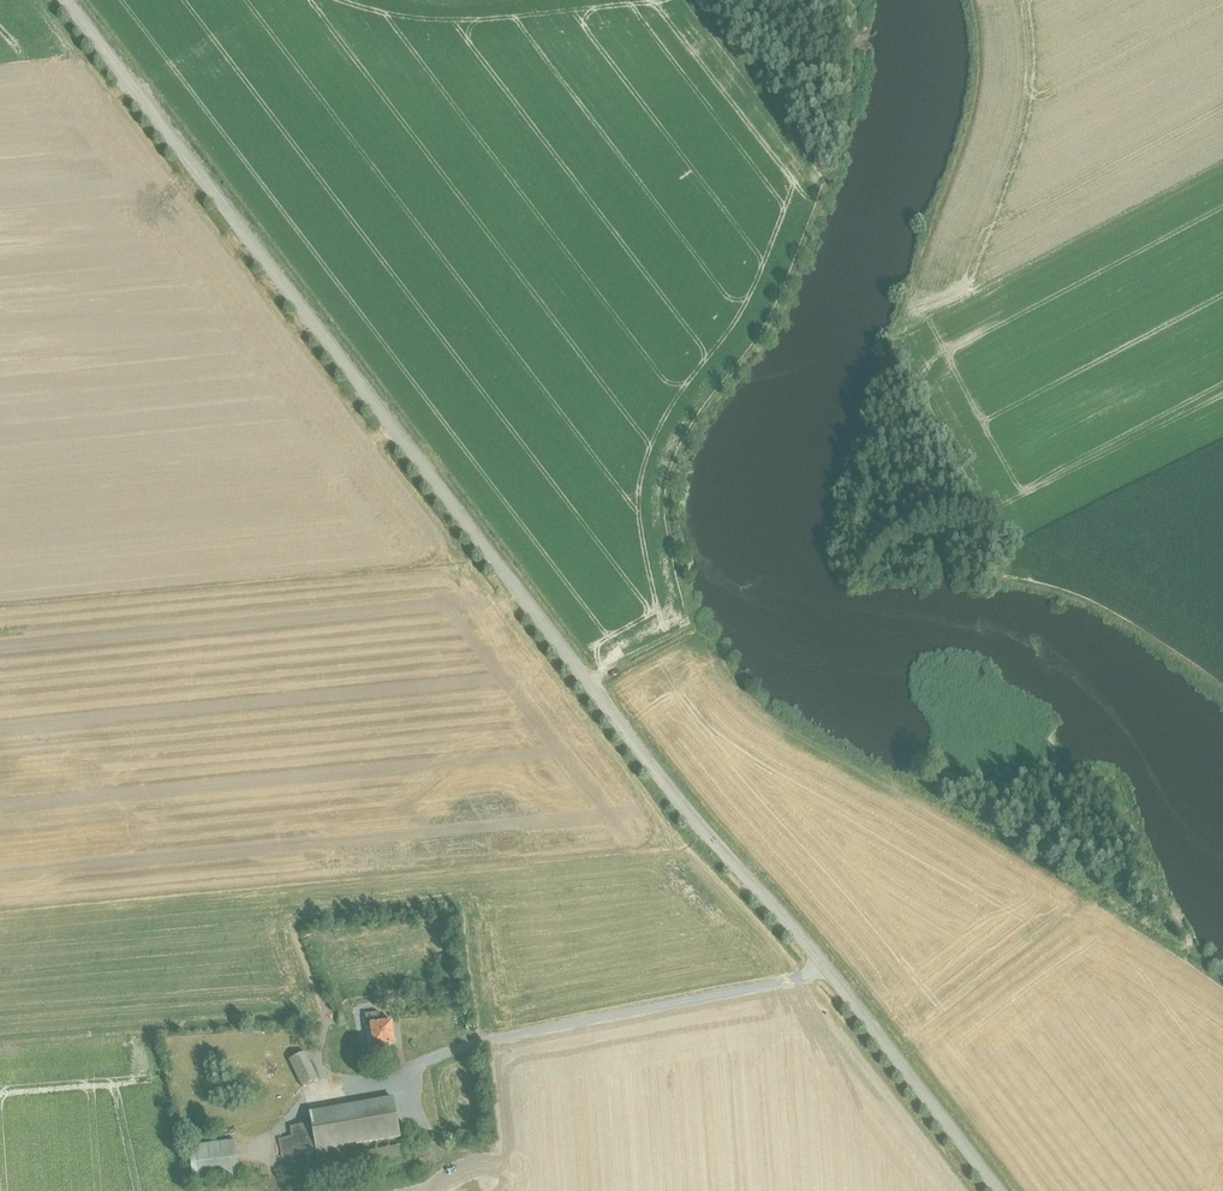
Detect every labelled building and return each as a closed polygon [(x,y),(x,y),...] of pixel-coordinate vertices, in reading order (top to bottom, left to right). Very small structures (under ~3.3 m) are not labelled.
[(432,1000),(430,991),(418,993),(420,1002),(432,1000)] [(339,1006),(334,1008),(339,1024),(345,1022),(339,1006)] [(379,1013),(365,1015),(367,1026),(370,1025),(373,1047),(395,1045),(392,1022),(380,1023),(379,1013)] [(304,1053),(289,1060),(303,1088),(318,1081),(304,1053)] [(403,1162),(392,1098),(347,1106),(347,1102),(337,1104),(338,1108),(309,1113),(311,1124),(290,1128),(291,1137),(278,1139),(282,1158),(316,1152),(320,1177),(403,1162)] [(188,1147),(193,1182),(240,1176),(235,1141),(188,1147)]
